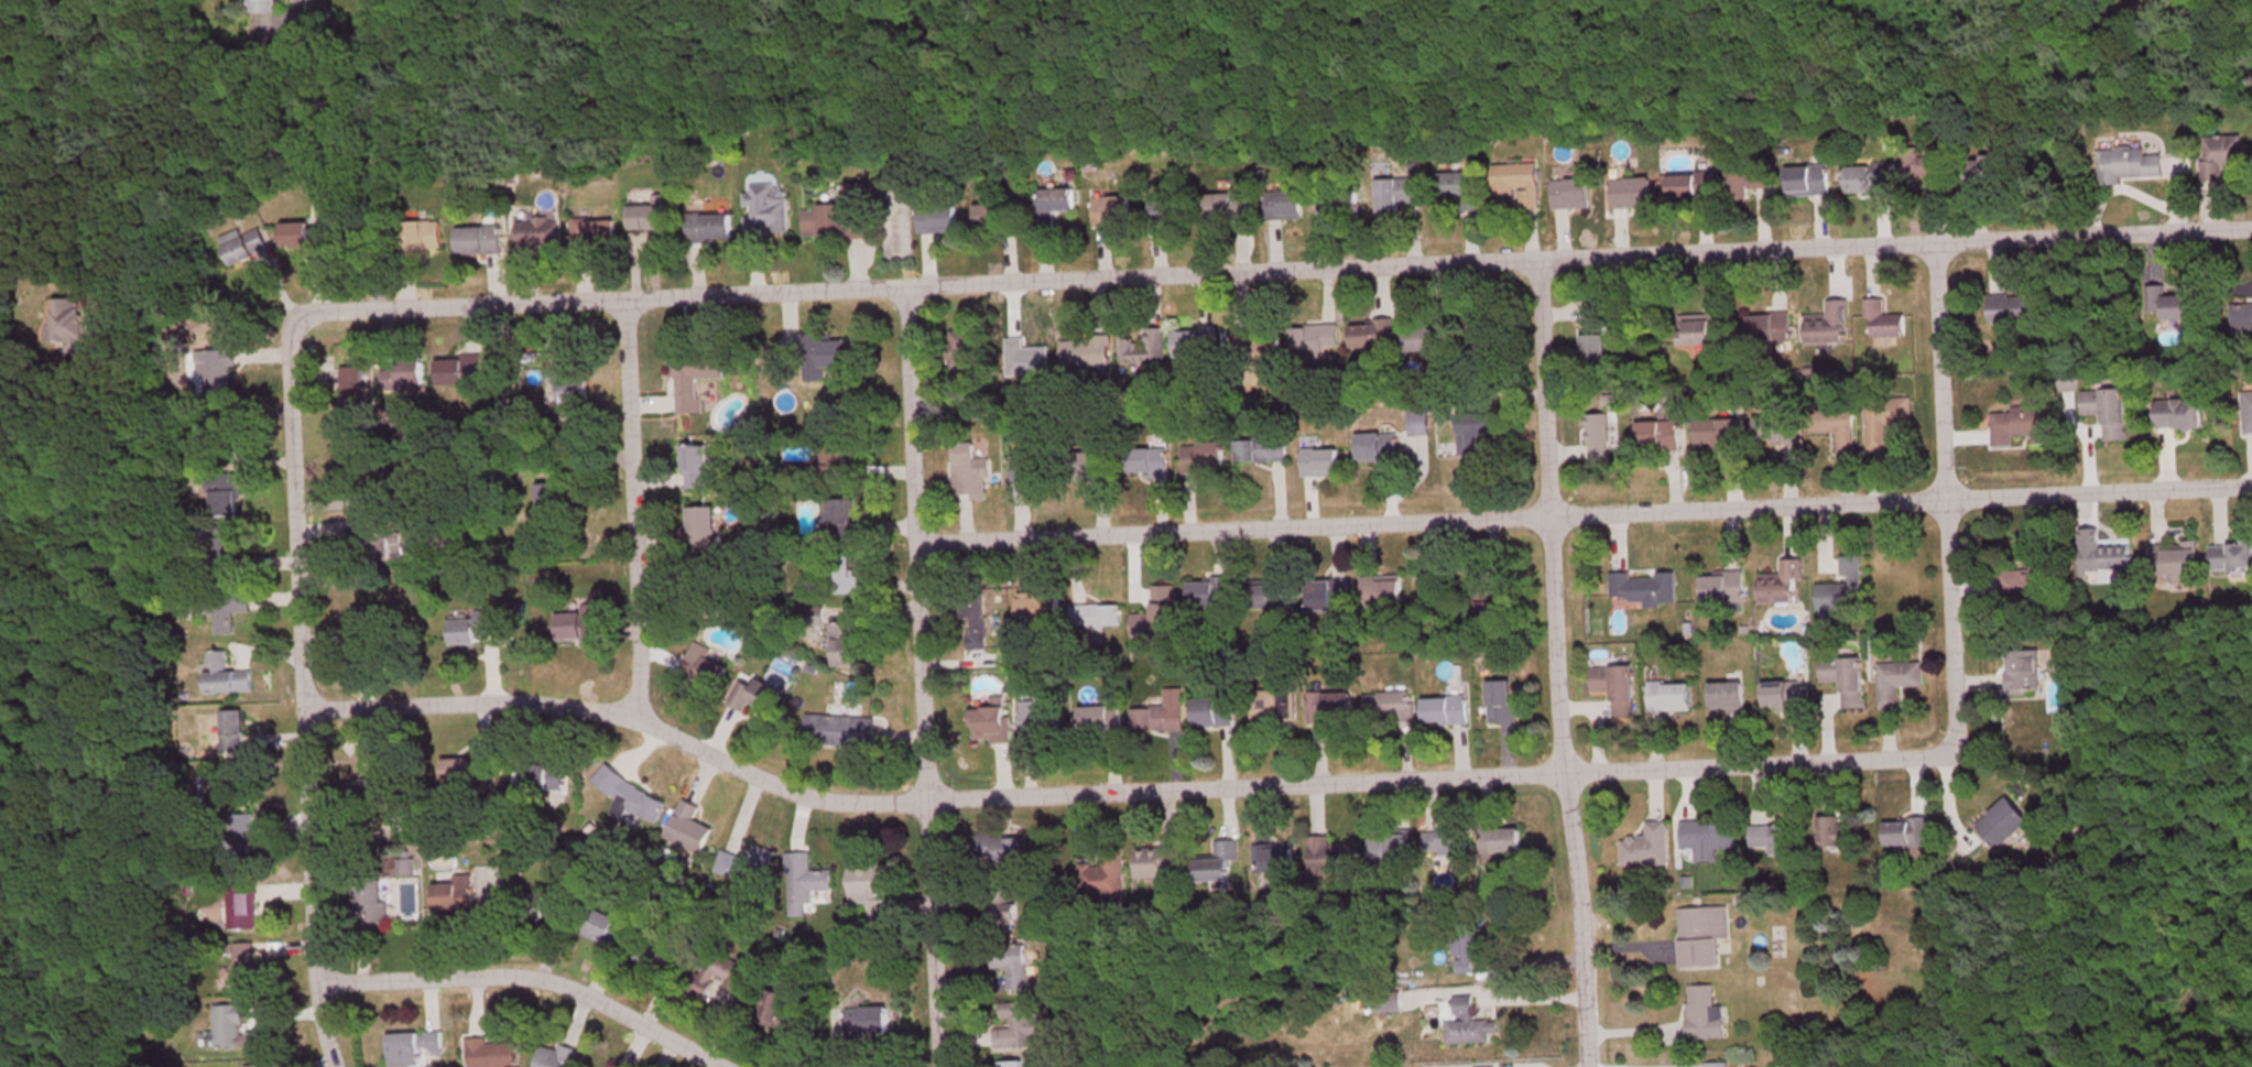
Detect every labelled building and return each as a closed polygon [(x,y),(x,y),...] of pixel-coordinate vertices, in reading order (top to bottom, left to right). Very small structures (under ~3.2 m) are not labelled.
[(248,15),(277,15),(277,0),(248,0),(248,15)] [(2247,172),(2246,138),(2212,139),(2212,184),(2229,183),(2228,172),(2247,172)] [(1909,185),(1967,183),(1967,186),(2016,184),(2015,154),(1923,158),(1923,149),(1908,150),(1909,185)] [(2167,178),(2165,150),(2103,153),(2104,181),(2167,178)] [(1523,211),(1541,211),(1541,166),(1500,166),(1500,199),(1523,199),(1523,211)] [(1741,167),(1741,191),(1776,191),(1776,167),(1741,167)] [(1832,167),(1800,167),(1800,195),(1832,195),(1832,167)] [(1895,194),(1895,167),(1849,167),(1849,194),(1895,194)] [(1477,175),(1452,175),(1452,197),(1477,197),(1477,175)] [(1674,202),(1719,202),(1719,175),(1673,176),(1674,202)] [(1424,181),(1377,181),(1377,218),(1402,218),(1402,206),(1424,206),(1424,181)] [(1655,210),(1655,181),(1610,181),(1610,211),(1655,210)] [(1556,211),(1594,211),(1594,182),(1556,182),(1556,211)] [(871,241),(869,186),(845,187),(845,207),(807,208),(808,242),(871,241)] [(767,233),(791,233),(790,187),(754,187),(754,196),(747,196),(748,213),(749,213),(749,244),(767,244),(767,233)] [(1076,214),(1076,192),(1042,192),(1042,214),(1076,214)] [(1312,192),(1283,192),(1283,222),(1312,222),(1312,192)] [(1252,195),(1210,195),(1210,226),(1252,226),(1252,195)] [(673,198),(655,198),(655,208),(632,208),(632,235),(673,236),(673,198)] [(1134,199),(1096,199),(1097,230),(1134,229),(1134,199)] [(1167,227),(1195,227),(1195,204),(1167,204),(1167,227)] [(922,208),(922,236),(960,236),(960,208),(922,208)] [(734,243),(734,216),(693,216),(693,243),(734,243)] [(559,221),(519,221),(519,250),(559,250),(559,221)] [(504,257),(504,229),(466,229),(466,257),(504,257)] [(445,231),(428,230),(427,249),(443,250),(445,231)] [(242,232),(221,241),(232,269),(271,253),(262,231),(245,238),(242,232)] [(1993,298),(1994,326),(2053,323),(2052,295),(1993,298)] [(2198,322),(2198,297),(2168,297),(2168,322),(2198,322)] [(67,344),(67,355),(89,355),(88,301),(56,302),(56,314),(50,315),(51,344),(67,344)] [(1810,318),(1810,348),(1854,346),(1853,302),(1831,303),(1831,318),(1810,318)] [(1887,317),(1887,302),(1870,302),(1871,341),(1909,340),(1908,317),(1887,317)] [(1587,362),(1609,362),(1609,305),(1587,305),(1587,362)] [(1732,346),(1731,312),(1681,314),(1682,348),(1732,346)] [(1793,315),(1761,315),(1761,341),(1793,341),(1793,315)] [(1355,351),(1396,351),(1396,324),(1355,324),(1355,351)] [(1341,328),(1293,328),(1293,352),(1341,352),(1341,328)] [(1167,330),(1150,331),(1150,346),(1136,346),(1136,337),(1122,337),(1123,366),(1168,365),(1167,330)] [(1281,330),(1237,331),(1238,355),(1281,353),(1281,330)] [(1178,359),(1220,358),(1219,331),(1178,332),(1178,359)] [(977,375),(977,332),(954,332),(954,375),(977,375)] [(1453,334),(1421,334),(1421,357),(1453,357),(1453,334)] [(1075,366),(1113,366),(1113,338),(1075,338),(1075,366)] [(1498,357),(1494,341),(1481,343),(1485,360),(1498,357)] [(848,369),(848,343),(809,343),(809,384),(827,384),(827,369),(848,369)] [(232,368),(239,368),(238,348),(202,348),(203,399),(232,398),(232,368)] [(556,401),(591,400),(590,380),(581,380),(580,352),(554,353),(556,401)] [(702,415),(702,381),(728,381),(727,354),(679,355),(680,416),(702,415)] [(427,391),(427,366),(386,366),(386,391),(427,391)] [(345,437),(369,437),(369,369),(345,369),(345,437)] [(1622,405),(1617,385),(1594,391),(1599,411),(1622,405)] [(2131,443),(2129,391),(2085,392),(2085,418),(2107,418),(2108,444),(2131,443)] [(1674,421),(1675,403),(1651,401),(1650,420),(1674,421)] [(1915,437),(1915,401),(1869,401),(1869,454),(1892,453),(1891,437),(1915,437)] [(2206,402),(2160,402),(2160,430),(2206,430),(2206,402)] [(1456,403),(1440,403),(1441,424),(1457,424),(1456,403)] [(2057,447),(2055,408),(2015,409),(2015,415),(1995,416),(1996,450),(2017,449),(2017,439),(2035,438),(2035,448),(2057,447)] [(1411,438),(1432,438),(1432,411),(1411,411),(1411,438)] [(1838,438),(1839,454),(1857,454),(1857,412),(1812,412),(1812,438),(1838,438)] [(1502,441),(1502,415),(1464,415),(1464,441),(1502,441)] [(1591,462),(1613,462),(1613,416),(1591,416),(1591,462)] [(1800,447),(1800,419),(1760,419),(1760,447),(1800,447)] [(1698,421),(1697,451),(1743,451),(1744,422),(1698,421)] [(1684,422),(1643,422),(1643,450),(1684,450),(1684,422)] [(1401,465),(1401,435),(1362,435),(1362,465),(1401,465)] [(1239,465),(1290,465),(1290,439),(1239,439),(1239,465)] [(1306,478),(1343,478),(1343,451),(1323,451),(1323,440),(1306,440),(1306,478)] [(991,461),(978,461),(978,445),(957,445),(957,504),(991,503),(991,461)] [(1186,445),(1186,476),(1228,476),(1228,445),(1186,445)] [(712,492),(712,448),(688,448),(688,492),(712,492)] [(824,471),(851,471),(851,448),(824,448),(824,471)] [(1171,480),(1171,452),(1086,452),(1085,481),(1137,481),(1137,480),(1171,480)] [(1015,458),(1015,487),(1052,487),(1052,458),(1015,458)] [(242,519),(242,477),(211,477),(211,519),(242,519)] [(392,511),(391,480),(339,480),(339,512),(392,511)] [(563,508),(568,508),(568,486),(540,486),(540,538),(563,538),(563,508)] [(834,502),(835,558),(855,558),(854,501),(834,502)] [(214,570),(236,570),(236,533),(214,533),(214,570)] [(404,553),(414,564),(426,553),(415,542),(404,553)] [(2201,577),(2201,545),(2152,545),(2152,577),(2201,577)] [(2215,573),(2251,573),(2251,546),(2215,547),(2215,573)] [(2087,549),(2087,573),(2134,573),(2134,549),(2087,549)] [(2033,573),(2016,573),(2016,596),(2059,596),(2059,558),(2033,558),(2033,573)] [(862,577),(852,577),(852,559),(845,559),(845,597),(862,597),(862,577)] [(1845,586),(1820,587),(1820,614),(1864,614),(1864,560),(1845,560),(1845,586)] [(1806,583),(1806,563),(1784,563),(1784,577),(1763,577),(1763,606),(1801,606),(1801,583),(1806,583)] [(1747,574),(1704,575),(1704,604),(1748,603),(1747,574)] [(1679,576),(1616,577),(1617,609),(1680,609),(1679,576)] [(1405,607),(1405,579),(1365,579),(1365,607),(1405,607)] [(1235,611),(1235,581),(1193,581),(1193,611),(1235,611)] [(1263,583),(1263,617),(1294,617),(1294,583),(1263,583)] [(1316,583),(1316,614),(1351,614),(1351,583),(1316,583)] [(1156,617),(1135,617),(1135,642),(1179,642),(1179,588),(1156,588),(1156,617)] [(1510,588),(1475,588),(1475,623),(1510,623),(1510,588)] [(253,615),(253,593),(214,593),(214,636),(236,636),(236,615),(253,615)] [(1022,597),(1022,627),(1064,626),(1063,597),(1022,597)] [(968,651),(990,651),(990,600),(968,600),(968,651)] [(564,616),(564,642),(603,642),(603,607),(585,607),(585,616),(564,616)] [(1125,632),(1125,607),(1077,607),(1077,632),(1125,632)] [(356,609),(356,636),(388,636),(388,609),(356,609)] [(454,648),(481,647),(480,638),(505,638),(504,613),(476,613),(476,620),(454,621),(454,648)] [(838,668),(869,668),(869,626),(838,626),(838,668)] [(713,652),(698,646),(685,675),(721,692),(731,670),(710,659),(713,652)] [(2010,652),(2010,693),(2044,693),(2044,652),(2010,652)] [(239,696),(240,674),(230,674),(230,654),(212,653),(211,695),(239,696)] [(1868,709),(1868,661),(1824,661),(1824,685),(1846,685),(1846,709),(1868,709)] [(1925,665),(1883,665),(1883,689),(1925,689),(1925,665)] [(1638,722),(1637,669),(1594,670),(1595,694),(1616,694),(1616,722),(1638,722)] [(789,695),(761,681),(757,689),(742,682),(731,705),(748,713),(752,705),(778,718),(789,695)] [(1493,683),(1493,725),(1518,725),(1518,683),(1493,683)] [(1768,713),(1810,713),(1810,684),(1768,684),(1768,713)] [(1694,714),(1694,685),(1653,685),(1653,714),(1694,714)] [(1714,685),(1714,714),(1748,714),(1748,685),(1714,685)] [(1296,721),(1296,690),(1254,690),(1254,721),(1296,721)] [(1311,695),(1311,726),(1357,726),(1357,695),(1311,695)] [(1413,695),(1369,695),(1369,724),(1413,724),(1413,695)] [(1236,729),(1236,699),(1197,699),(1197,729),(1236,729)] [(1471,727),(1471,699),(1427,699),(1427,727),(1471,727)] [(1039,704),(1023,704),(1023,735),(1063,735),(1063,711),(1039,711),(1039,704)] [(1126,734),(1126,708),(1083,708),(1083,734),(1126,734)] [(1011,744),(1011,709),(975,710),(975,744),(1011,744)] [(1135,735),(1186,735),(1186,709),(1135,709),(1135,735)] [(877,720),(816,718),(815,748),(876,750),(877,720)] [(473,785),(473,764),(449,764),(449,785),(473,785)] [(553,766),(528,766),(528,789),(553,789),(553,766)] [(671,799),(603,773),(597,787),(621,797),(614,816),(625,821),(629,812),(661,825),(671,799)] [(2034,824),(2013,799),(1979,827),(2000,852),(2034,824)] [(716,830),(697,822),(703,808),(684,801),(668,842),(705,857),(716,830)] [(1821,819),(1821,850),(1862,850),(1862,825),(1843,825),(1843,819),(1821,819)] [(1888,821),(1888,850),(1933,850),(1933,821),(1888,821)] [(1625,868),(1671,868),(1671,823),(1650,823),(1650,839),(1624,839),(1625,868)] [(1718,863),(1718,851),(1739,850),(1739,823),(1684,824),(1684,851),(1699,851),(1699,864),(1718,863)] [(1799,828),(1753,828),(1753,857),(1798,857),(1799,828)] [(1526,855),(1526,830),(1488,830),(1488,855),(1526,855)] [(1428,833),(1428,857),(1470,857),(1470,833),(1428,833)] [(1413,863),(1413,834),(1373,834),(1373,863),(1413,863)] [(1356,846),(1332,846),(1332,838),(1310,839),(1311,876),(1357,875),(1356,846)] [(1028,840),(1005,840),(1005,864),(1028,864),(1028,840)] [(1232,883),(1232,864),(1242,863),(1241,841),(1218,842),(1218,861),(1199,861),(1199,884),(1232,883)] [(724,852),(716,874),(763,891),(777,852),(756,844),(750,861),(724,852)] [(1140,882),(1184,882),(1184,849),(1140,849),(1140,882)] [(1259,849),(1259,874),(1297,875),(1298,850),(1259,849)] [(399,878),(416,878),(416,856),(399,856),(399,878)] [(1105,868),(1084,867),(1083,894),(1125,896),(1127,857),(1106,856),(1105,868)] [(884,866),(850,868),(852,922),(886,921),(884,866)] [(482,908),(495,908),(495,876),(482,876),(482,908)] [(476,877),(457,877),(457,886),(438,886),(438,916),(476,916),(476,877)] [(257,932),(257,889),(232,889),(232,932),(257,932)] [(1019,889),(993,889),(993,926),(1019,926),(1019,889)] [(637,928),(602,909),(588,935),(624,954),(637,928)] [(1721,971),(1721,941),(1731,941),(1730,909),(1681,909),(1682,971),(1721,971)] [(1476,957),(1482,957),(1482,934),(1458,934),(1458,977),(1476,977),(1476,957)] [(637,952),(645,973),(669,964),(661,943),(637,952)] [(258,995),(257,945),(235,945),(236,995),(258,995)] [(1010,993),(1031,993),(1030,951),(995,951),(995,980),(1010,980),(1010,993)] [(745,998),(757,975),(715,953),(703,976),(745,998)] [(1690,989),(1690,1042),(1727,1042),(1726,1008),(1717,1008),(1717,989),(1690,989)] [(802,1015),(786,1013),(787,997),(771,996),(769,1031),(801,1033),(802,1015)] [(1449,1047),(1501,1045),(1500,1023),(1477,1024),(1476,998),(1457,999),(1458,1025),(1448,1025),(1449,1047)] [(1043,1040),(1043,1006),(1003,1006),(1003,1051),(1034,1051),(1034,1040),(1043,1040)] [(217,1008),(217,1043),(245,1043),(245,1008),(217,1008)] [(865,1010),(865,1038),(892,1038),(892,1010),(865,1010)] [(391,1066),(424,1066),(424,1058),(443,1058),(443,1035),(391,1036),(391,1066)] [(489,1040),(467,1040),(467,1066),(519,1066),(519,1045),(489,1045),(489,1040)] [(579,1053),(562,1048),(561,1054),(544,1049),(540,1066),(576,1066),(579,1053)]
